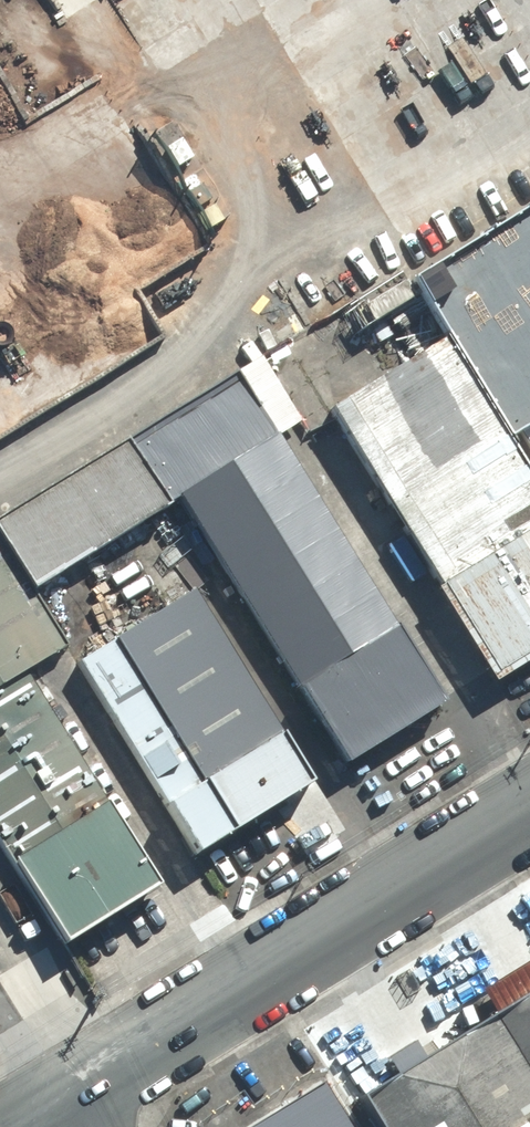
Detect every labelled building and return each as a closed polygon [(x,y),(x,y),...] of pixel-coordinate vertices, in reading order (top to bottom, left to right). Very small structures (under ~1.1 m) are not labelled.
[(410,285),(444,342),(529,485),(529,214),(410,285)] [(529,647),(529,485),(444,342),(326,413),(484,675),(529,647)] [(432,709),(231,378),(128,440),(168,507),(329,771),(432,709)] [(0,518),(0,549),(26,592),(168,507),(128,440),(0,518)] [(0,549),(0,853),(57,948),(152,891),(20,671),(59,648),(26,592),(0,549)] [(304,791),(186,594),(70,663),(188,860),(304,791)] [(487,1016),(529,1086),(529,990),(487,1016)] [(487,1016),(350,1099),(367,1126),(529,1126),(529,1086),(487,1016)] [(317,1087),(251,1126),(342,1126),(317,1087)]
